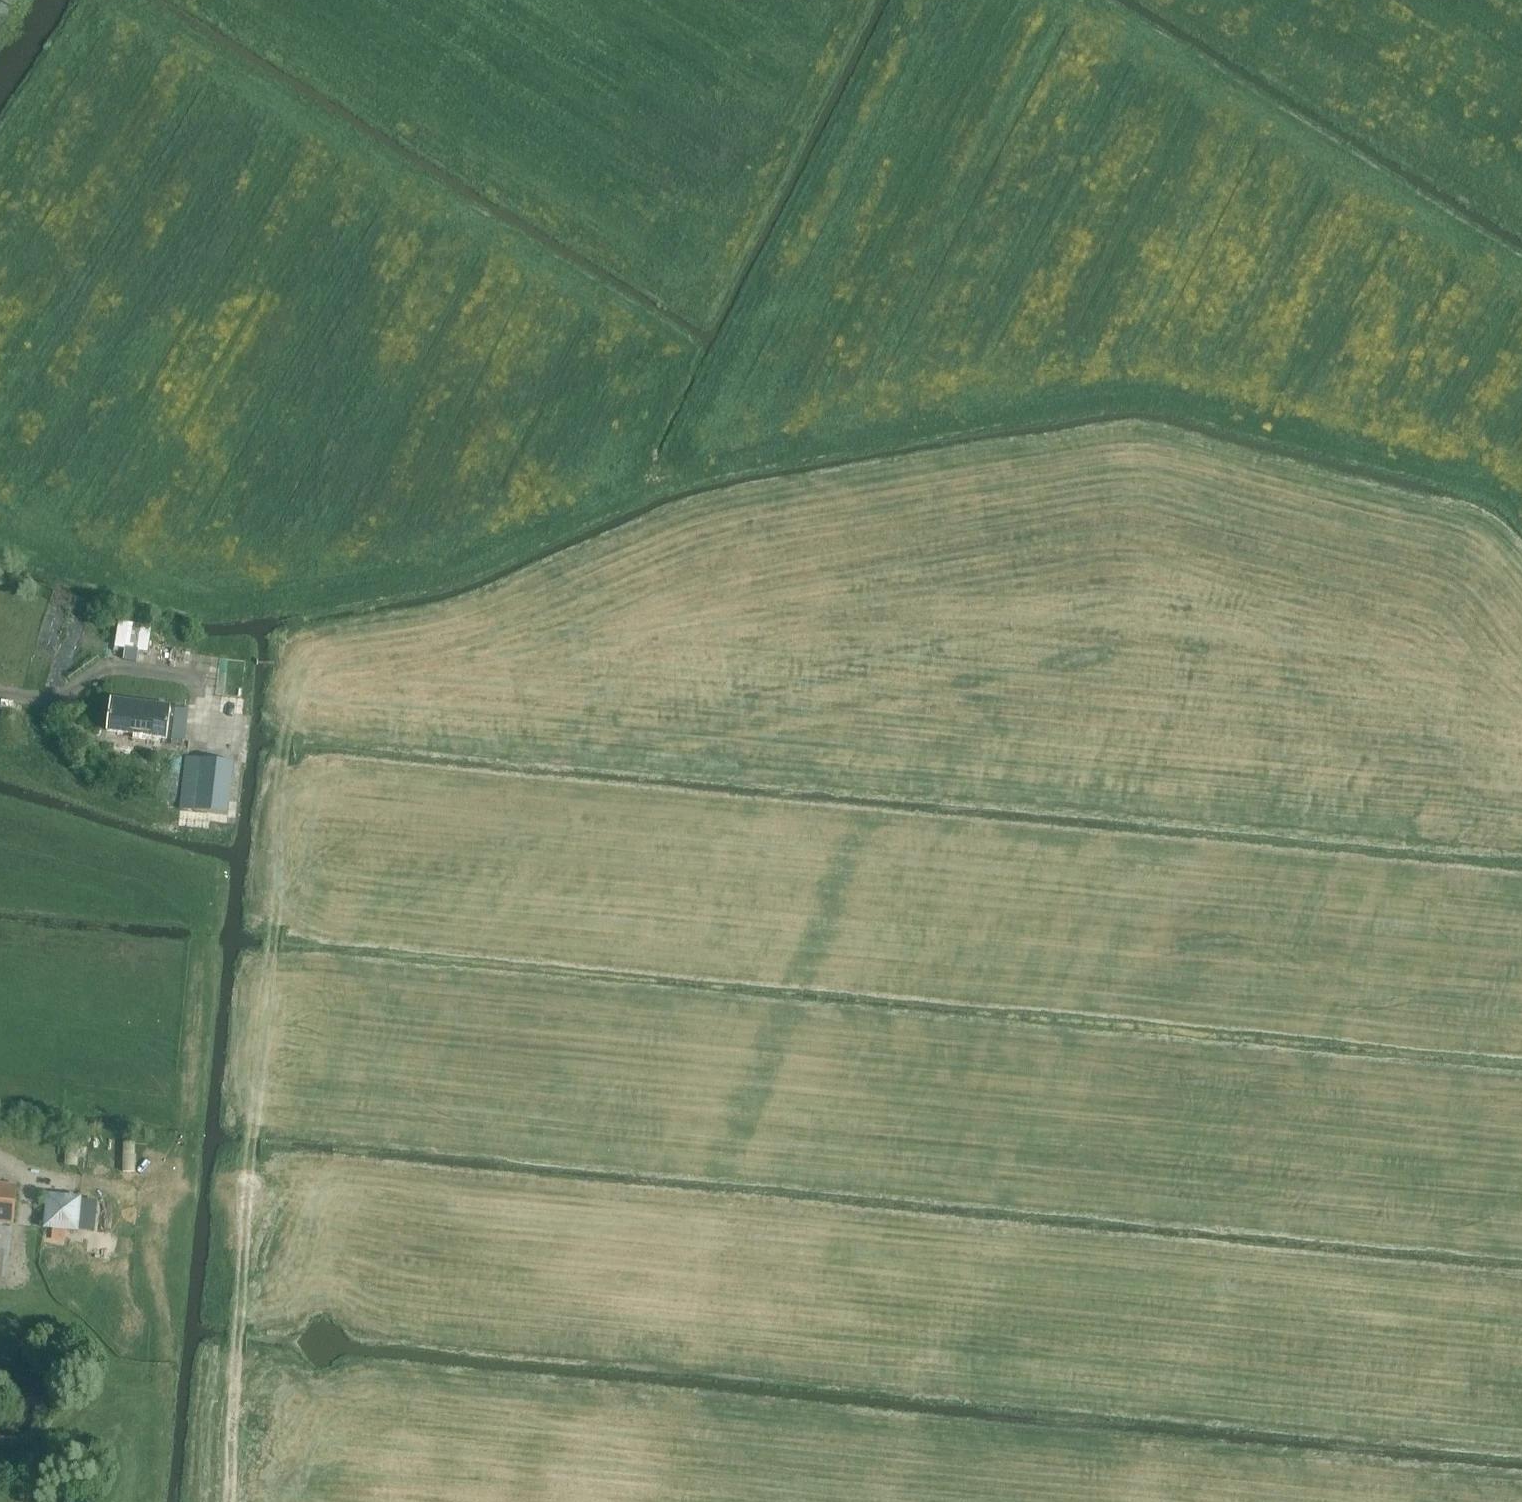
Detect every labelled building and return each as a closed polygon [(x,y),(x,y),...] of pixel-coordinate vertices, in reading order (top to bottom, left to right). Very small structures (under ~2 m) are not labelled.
[(119,621),(115,648),(125,649),(123,660),(136,662),(138,651),(148,653),(152,626),(119,621)] [(175,679),(114,671),(111,697),(172,705),(175,679)] [(111,699),(107,730),(167,738),(171,706),(111,699)] [(186,757),(180,808),(229,814),(234,762),(186,757)] [(14,1223),(18,1184),(0,1183),(0,1221),(14,1223)] [(79,1229),(82,1195),(48,1191),(45,1226),(79,1229)]
